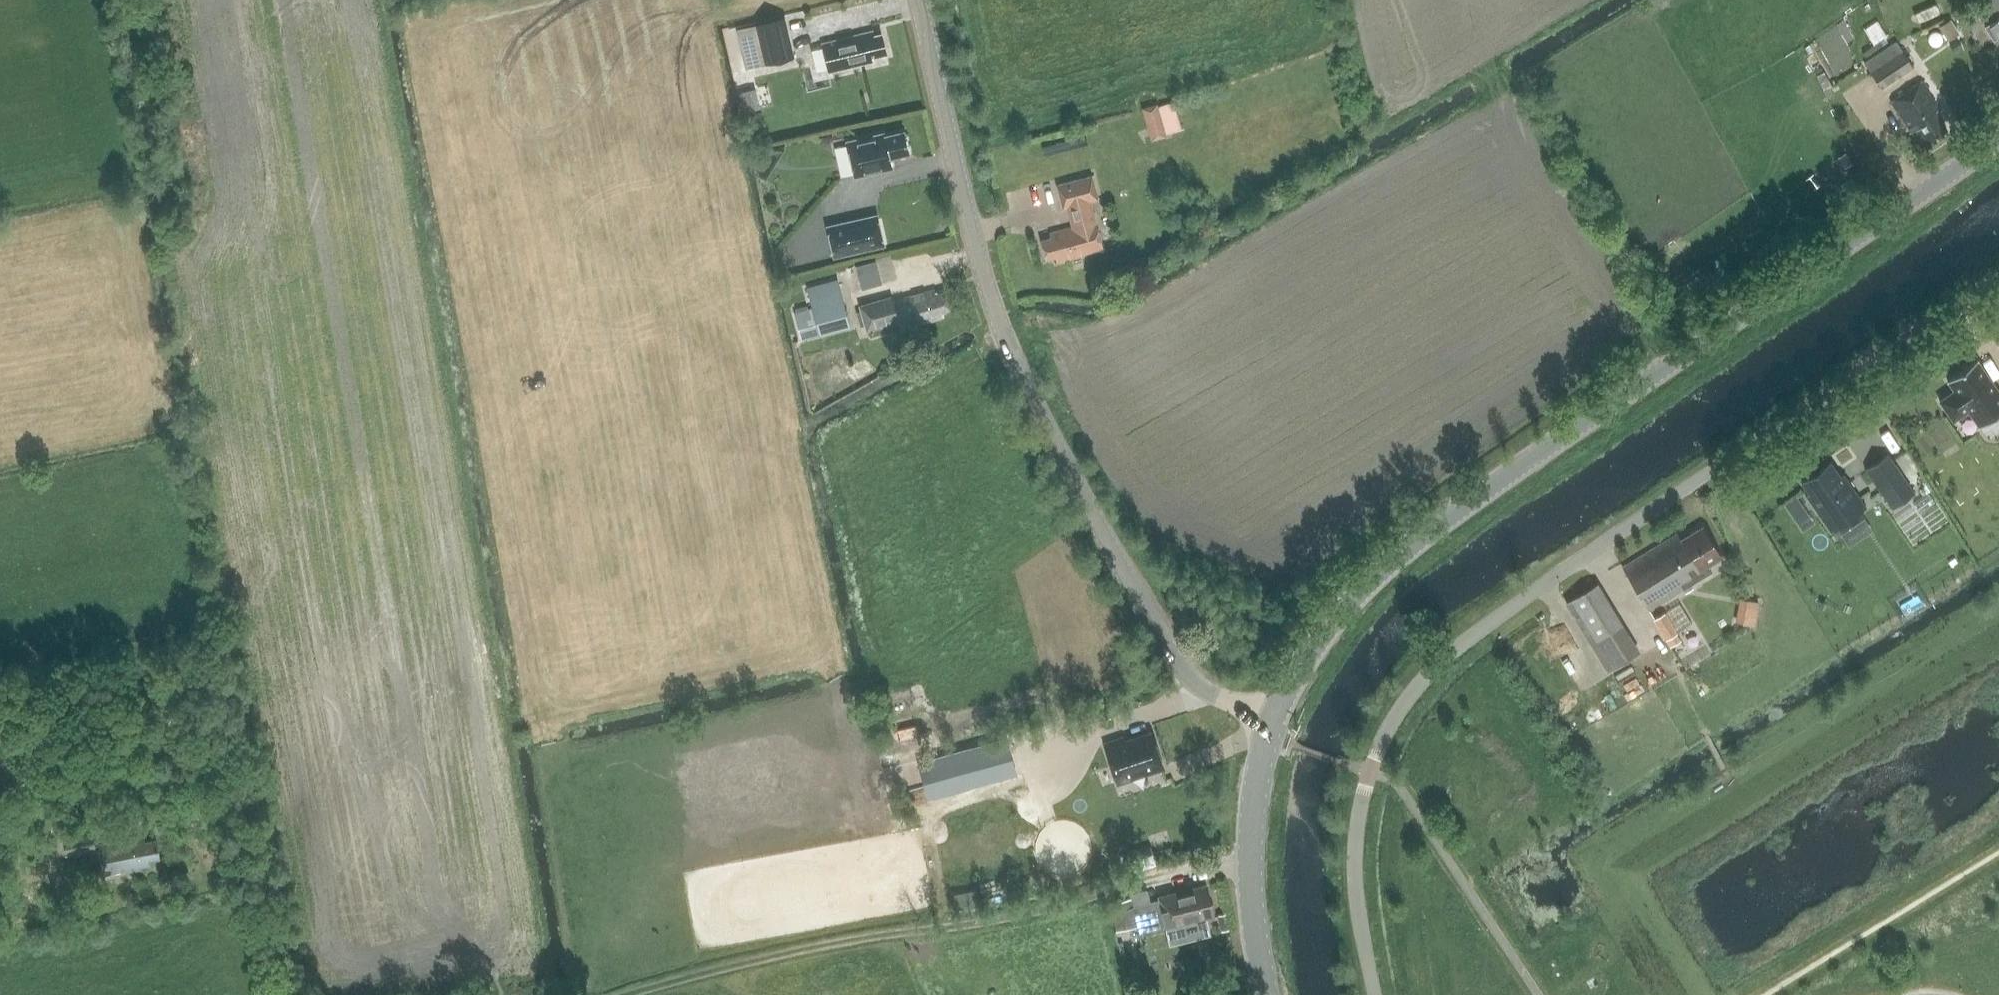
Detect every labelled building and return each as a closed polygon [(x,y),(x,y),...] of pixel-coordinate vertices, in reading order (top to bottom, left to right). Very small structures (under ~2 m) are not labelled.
[(1998,18),(1985,27),(1992,36),(1991,37),(1998,48),(1998,0),(1986,0),(1998,18)] [(794,58),(785,19),(738,30),(747,69),(794,58)] [(1959,33),(1950,19),(1939,26),(1948,40),(1959,33)] [(1880,23),(1870,31),(1877,41),(1888,34),(1880,23)] [(872,33),(838,41),(821,45),(828,72),(871,62),(870,58),(887,54),(882,35),(873,37),(872,33)] [(1864,63),(1881,88),(1913,67),(1896,42),(1864,63)] [(1922,80),(1890,101),(1921,147),(1947,129),(1934,111),(1939,108),(1928,92),(1930,91),(1922,80)] [(755,89),(739,93),(744,111),(759,108),(755,89)] [(1156,104),(1141,108),(1151,141),(1166,136),(1163,127),(1165,126),(1161,113),(1159,113),(1156,104)] [(855,178),(888,170),(892,169),(889,159),(909,154),(904,133),(884,137),(884,134),(847,142),(855,178)] [(1042,242),(1046,260),(1056,258),(1057,263),(1104,250),(1091,202),(1098,200),(1092,176),(1057,186),(1064,209),(1067,208),(1073,228),(1050,234),(1051,239),(1042,242)] [(884,246),(878,220),(828,231),(834,257),(884,246)] [(877,258),(857,264),(864,287),(884,281),(877,258)] [(801,340),(850,327),(838,279),(805,288),(810,308),(793,312),(801,340)] [(935,289),(893,302),(891,296),(858,305),(860,311),(864,325),(866,331),(867,331),(899,322),(901,329),(943,317),(941,312),(948,310),(943,293),(936,295),(935,289)] [(1947,380),(1954,390),(1939,401),(1953,420),(1967,410),(1979,426),(1998,412),(1998,392),(1976,360),(1947,380)] [(1865,470),(1866,469),(1892,507),(1891,508),(1892,508),(1914,493),(1914,492),(1913,492),(1887,454),(1888,454),(1887,453),(1865,469),(1865,470)] [(1830,460),(1800,481),(1800,482),(1801,482),(1809,493),(1805,495),(1806,496),(1809,493),(1821,510),(1818,513),(1830,531),(1830,532),(1866,507),(1866,506),(1865,507),(1848,482),(1848,481),(1844,483),(1840,476),(1843,474),(1843,473),(1839,476),(1830,462),(1830,461),(1830,460)] [(1799,524),(1814,517),(1802,492),(1787,499),(1799,524)] [(1648,609),(1682,588),(1685,592),(1693,587),(1691,583),(1711,570),(1708,566),(1721,557),(1702,526),(1681,539),(1678,534),(1677,533),(1622,567),(1648,609)] [(1641,650),(1602,579),(1569,597),(1608,668),(1641,650)] [(1742,594),(1737,619),(1758,623),(1763,598),(1742,594)] [(1679,629),(1692,623),(1684,606),(1671,613),(1679,629)] [(1665,612),(1653,619),(1665,640),(1677,633),(1665,612)] [(889,691),(892,703),(914,698),(911,687),(889,691)] [(1093,719),(1100,716),(1096,708),(1080,714),(1085,725),(1094,721),(1093,719)] [(1123,739),(1105,745),(1117,781),(1162,766),(1151,734),(1124,743),(1123,739)] [(985,746),(928,762),(937,795),(994,779),(985,746)] [(157,831),(103,842),(109,871),(162,860),(157,831)] [(88,836),(63,840),(67,856),(91,851),(88,836)] [(1137,869),(1158,862),(1153,848),(1132,854),(1137,869)] [(1140,932),(1164,926),(1165,929),(1213,917),(1212,914),(1213,912),(1212,906),(1210,905),(1205,885),(1156,897),(1157,902),(1149,904),(1145,890),(1130,894),(1131,898),(1110,903),(1116,930),(1138,925),(1140,932)]
